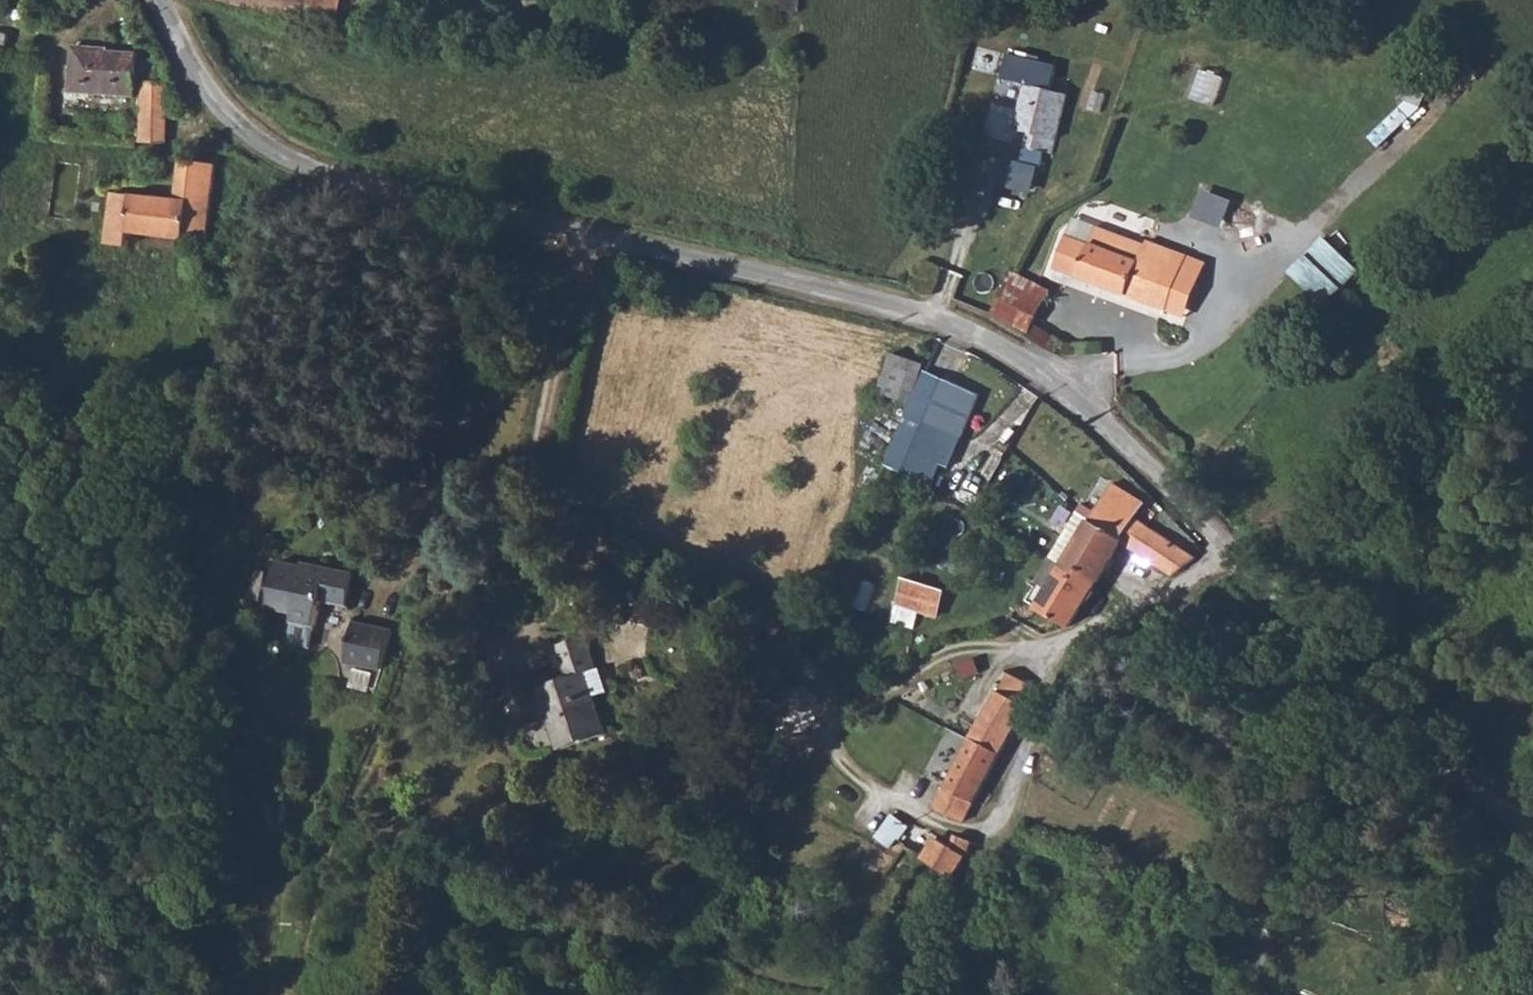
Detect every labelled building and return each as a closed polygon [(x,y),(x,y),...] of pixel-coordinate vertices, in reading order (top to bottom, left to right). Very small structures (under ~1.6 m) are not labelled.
[(267,7),(292,12),(294,0),(235,0),(267,7)] [(292,12),(267,7),(265,12),(290,18),(292,12)] [(9,50),(11,31),(0,30),(0,49),(9,50)] [(16,44),(15,54),(35,57),(36,46),(16,44)] [(76,90),(142,94),(142,78),(144,53),(102,51),(102,45),(80,44),(76,90)] [(1027,85),(1046,90),(1051,64),(1006,54),(1000,80),(1027,85)] [(142,94),(141,107),(168,108),(172,108),(171,79),(142,78),(142,94)] [(1046,90),(1027,85),(1016,129),(1027,133),(1024,149),(1052,155),(1066,96),(1046,90)] [(141,107),(140,133),(165,134),(168,108),(141,107)] [(107,192),(102,242),(124,242),(125,232),(192,236),(196,157),(171,155),(170,195),(107,192)] [(196,157),(192,236),(204,236),(206,158),(196,157)] [(1205,187),(1194,214),(1224,225),(1234,198),(1205,187)] [(1183,248),(1142,234),(1141,238),(1091,221),(1085,239),(1062,232),(1051,267),(1181,309),(1192,277),(1175,270),(1183,248)] [(1327,303),(1362,270),(1327,233),(1292,267),(1327,303)] [(1017,267),(994,307),(1027,327),(1051,288),(1017,267)] [(612,299),(626,300),(627,290),(612,289),(612,299)] [(888,345),(875,383),(894,390),(908,353),(888,345)] [(925,364),(883,459),(928,483),(937,463),(946,467),(979,387),(925,364)] [(1100,505),(1091,517),(1124,535),(1138,511),(1149,495),(1119,477),(1100,505)] [(1088,500),(1080,511),(1091,517),(1100,505),(1088,500)] [(1074,508),(1052,549),(1067,556),(1070,552),(1091,517),(1080,511),(1074,508)] [(1138,511),(1124,535),(1174,568),(1197,550),(1138,511)] [(1091,517),(1070,552),(1101,571),(1124,535),(1091,517)] [(1052,549),(1039,572),(1052,581),(1064,561),(1067,556),(1052,549)] [(1067,556),(1064,561),(1093,582),(1101,571),(1070,552),(1067,556)] [(1052,581),(1039,601),(1070,619),(1093,582),(1064,561),(1052,581)] [(324,612),(342,613),(352,582),(306,576),(307,579),(281,575),(274,622),(296,624),(296,635),(320,639),(324,612)] [(940,616),(948,587),(904,576),(896,605),(940,616)] [(352,582),(342,613),(351,614),(355,583),(352,582)] [(399,638),(359,632),(353,672),(388,677),(399,638)] [(569,679),(543,686),(560,748),(607,735),(590,674),(603,670),(591,635),(561,644),(569,679)] [(204,645),(208,657),(219,654),(215,642),(204,645)] [(225,672),(219,654),(208,657),(214,676),(225,672)] [(974,659),(959,664),(964,679),(978,674),(974,659)] [(1011,668),(949,786),(978,799),(1029,700),(1022,694),(1034,680),(1011,668)] [(802,713),(816,700),(798,689),(768,693),(770,717),(802,713)] [(978,799),(949,786),(939,807),(967,820),(970,814),(978,799)] [(978,799),(970,814),(983,819),(989,803),(978,799)] [(895,847),(909,822),(893,812),(878,836),(895,847)] [(939,839),(929,858),(959,873),(954,883),(957,890),(970,855),(975,841),(960,834),(954,845),(939,839)] [(929,858),(905,847),(886,878),(903,888),(891,909),(919,928),(950,893),(957,890),(954,883),(959,873),(929,858)]
